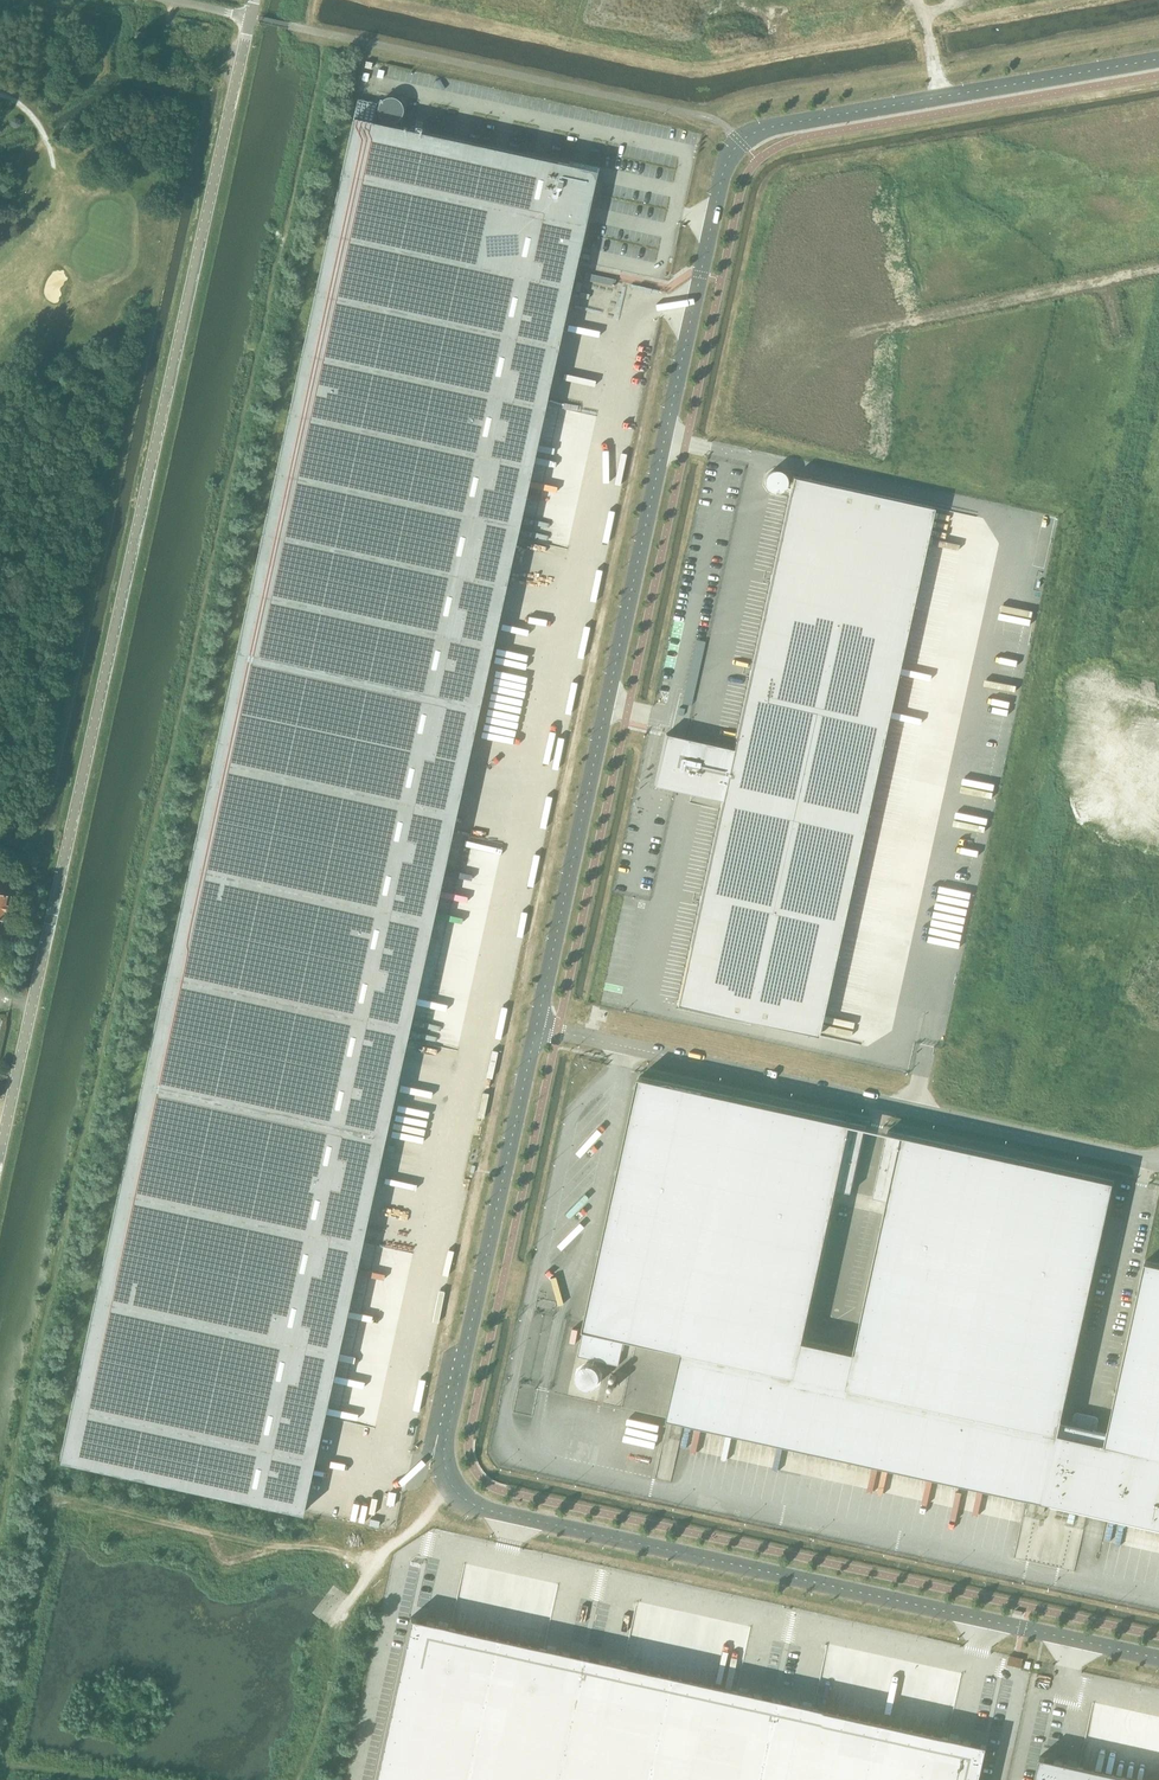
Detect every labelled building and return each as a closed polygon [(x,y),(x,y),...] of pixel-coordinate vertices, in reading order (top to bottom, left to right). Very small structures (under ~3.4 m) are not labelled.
[(145,42),(148,33),(137,31),(135,40),(145,42)] [(376,103),(375,103),(357,99),(353,117),(372,121),(376,103)] [(427,130),(438,133),(446,107),(434,104),(427,130)] [(353,118),(236,651),(479,705),(596,171),(353,118)] [(594,141),(594,145),(599,145),(599,154),(604,154),(604,140),(594,141)] [(615,284),(617,272),(587,268),(585,280),(615,284)] [(776,492),(782,492),(786,490),(789,486),(790,481),(790,476),(787,472),(782,470),(777,469),(772,471),(768,475),(767,480),(768,486),(771,490),(776,492)] [(818,1035),(934,507),(793,476),(733,748),(707,742),(666,733),(654,785),(695,794),(722,800),(677,1004),(818,1035)] [(141,1083),(385,1136),(479,705),(236,651),(141,1083)] [(6,920),(11,895),(0,893),(0,919),(6,920)] [(9,951),(0,949),(0,962),(6,963),(9,951)] [(1114,1180),(888,1131),(873,1197),(888,1200),(854,1351),(803,1340),(837,1189),(851,1192),(866,1126),(639,1076),(585,1324),(584,1328),(578,1356),(619,1365),(625,1338),(683,1350),(668,1417),(1051,1502),(1050,1503),(1052,1503),(1052,1502),(1068,1505),(1067,1506),(1069,1507),(1069,1506),(1087,1510),(1158,1526),(1158,1264),(1145,1260),(1107,1431),(1093,1428),(1095,1419),(1077,1415),(1075,1424),(1061,1421),(1114,1180)] [(59,1460),(302,1514),(385,1136),(141,1083),(59,1460)] [(581,1382),(585,1385),(590,1386),(596,1384),(600,1380),(601,1375),(601,1369),(598,1365),(592,1362),(586,1362),(581,1364),(578,1368),(577,1373),(578,1378),(581,1382)] [(410,1617),(374,1779),(979,1779),(987,1744),(410,1617)] [(1010,1655),(1009,1662),(1022,1664),(1023,1657),(1010,1655)] [(1080,1767),(1079,1767),(1063,1763),(1063,1761),(1040,1756),(1034,1779),(1139,1779),(1080,1767)]
